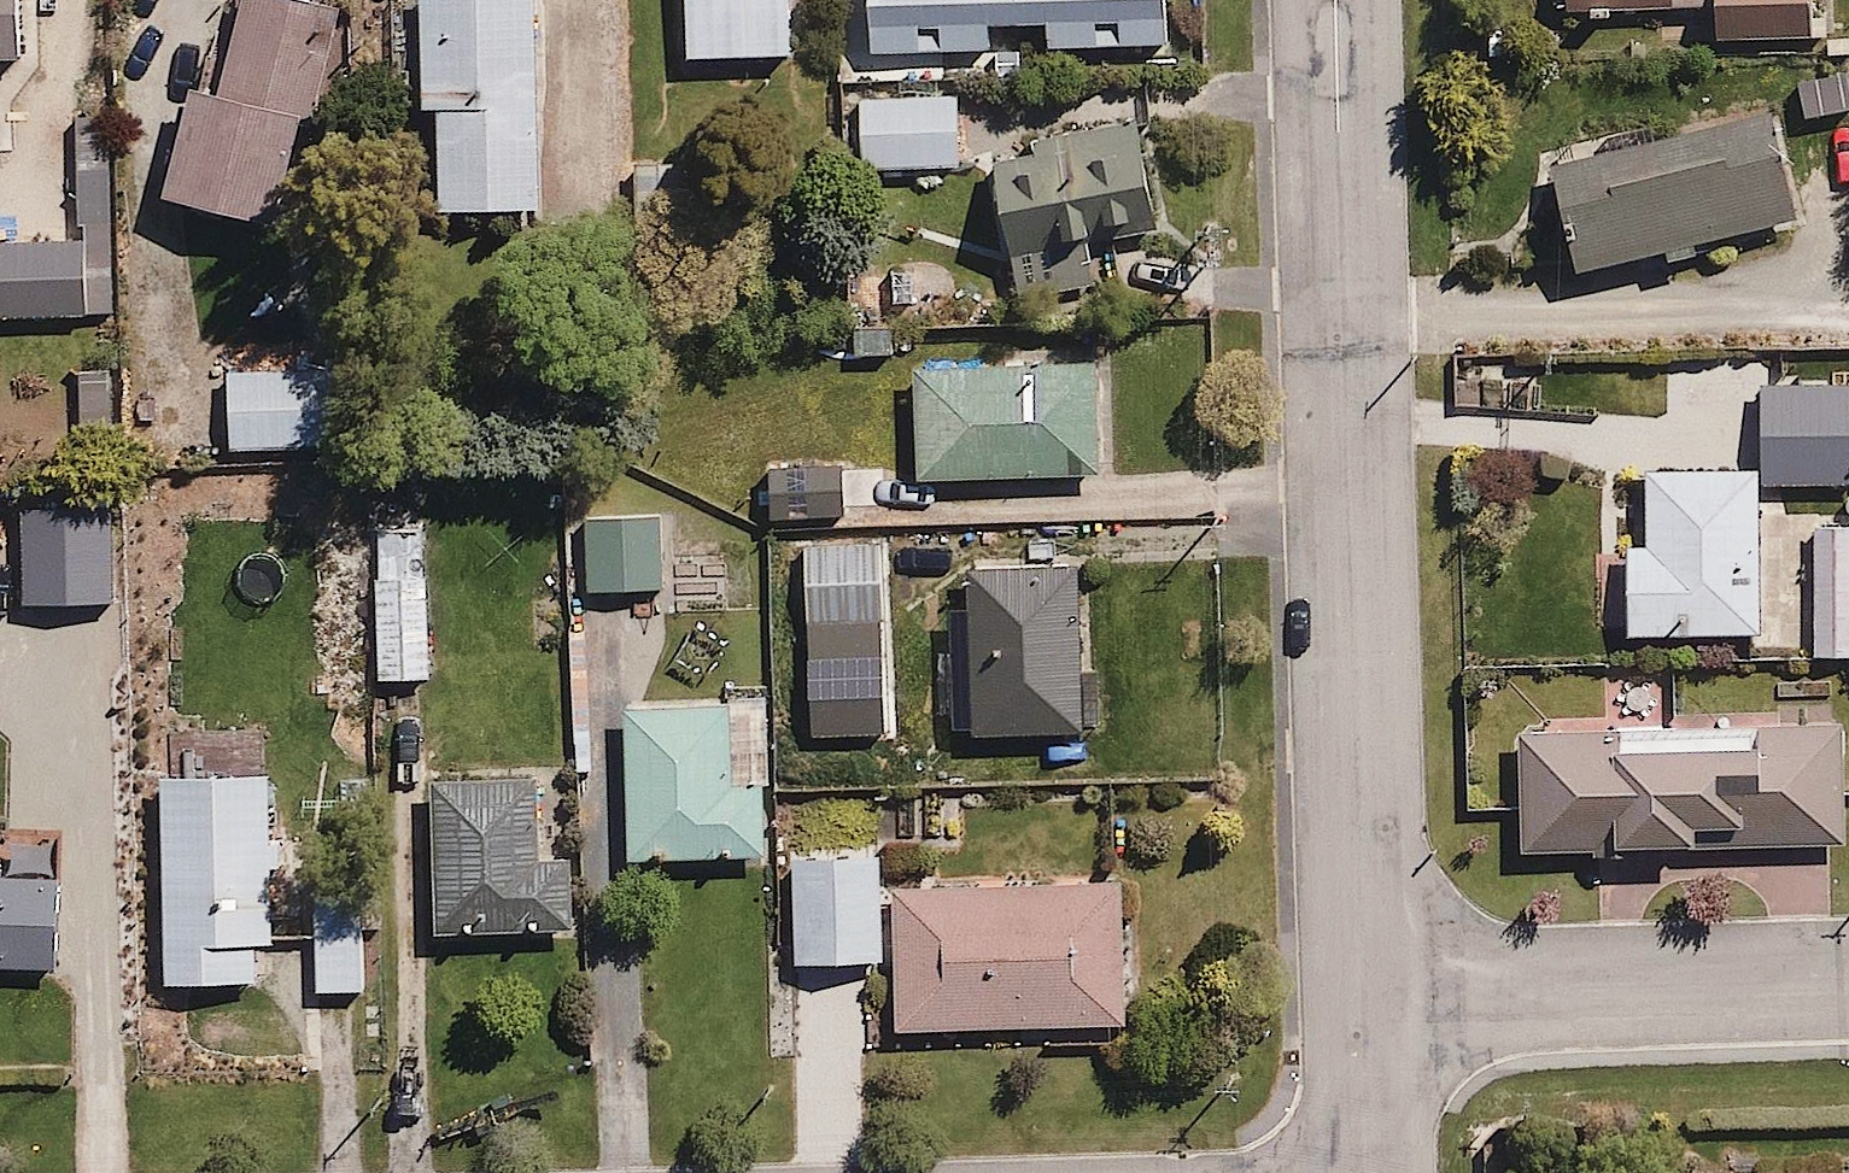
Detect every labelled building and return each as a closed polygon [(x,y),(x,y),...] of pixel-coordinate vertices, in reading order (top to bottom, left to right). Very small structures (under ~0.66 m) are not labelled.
[(36,60),(35,0),(0,0),(0,60),(36,60)] [(363,0),(247,0),(173,192),(275,232),(366,1),(363,0)] [(437,213),(551,210),(546,0),(431,0),(437,213)] [(681,60),(802,60),(802,0),(681,0),(681,60)] [(875,51),(997,48),(996,25),(1050,23),(1051,49),(1172,46),(1171,0),(873,0),(875,51)] [(1807,0),(1564,0),(1564,11),(1807,6),(1807,0)] [(968,86),(859,88),(861,173),(969,171),(968,86)] [(1775,114),(1550,172),(1577,276),(1660,255),(1664,268),(1699,259),(1695,245),(1802,218),(1775,114)] [(1147,116),(990,145),(1011,259),(1168,230),(1147,116)] [(0,239),(0,322),(91,317),(86,234),(0,239)] [(1103,367),(912,374),(916,481),(1107,474),(1103,367)] [(348,373),(213,378),(216,449),(351,443),(348,373)] [(1772,429),(1773,479),(1848,478),(1848,428),(1772,429)] [(1757,471),(1639,473),(1640,542),(1615,543),(1617,633),(1760,631),(1757,471)] [(662,488),(583,491),(588,591),(666,587),(662,488)] [(1778,515),(1779,658),(1848,657),(1848,514),(1778,515)] [(430,520),(375,522),(380,677),(436,675),(430,520)] [(886,546),(806,549),(809,631),(889,628),(886,546)] [(1086,555),(967,562),(976,740),(1095,734),(1086,555)] [(733,699),(629,702),(633,858),(771,854),(769,785),(736,786),(733,699)] [(1844,723),(1514,730),(1517,859),(1692,855),(1692,834),(1750,832),(1751,849),(1847,847),(1844,723)] [(166,982),(262,979),(261,943),(286,942),(279,766),(158,771),(166,982)] [(546,768),(431,772),(437,935),(581,929),(578,858),(549,859),(546,768)] [(884,850),(792,855),(797,966),(890,961),(884,850)] [(0,873),(0,964),(68,963),(67,872),(0,873)] [(1132,881),(896,887),(900,1032),(1135,1026),(1132,881)] [(368,891),(315,893),(318,993),(372,991),(368,891)]
